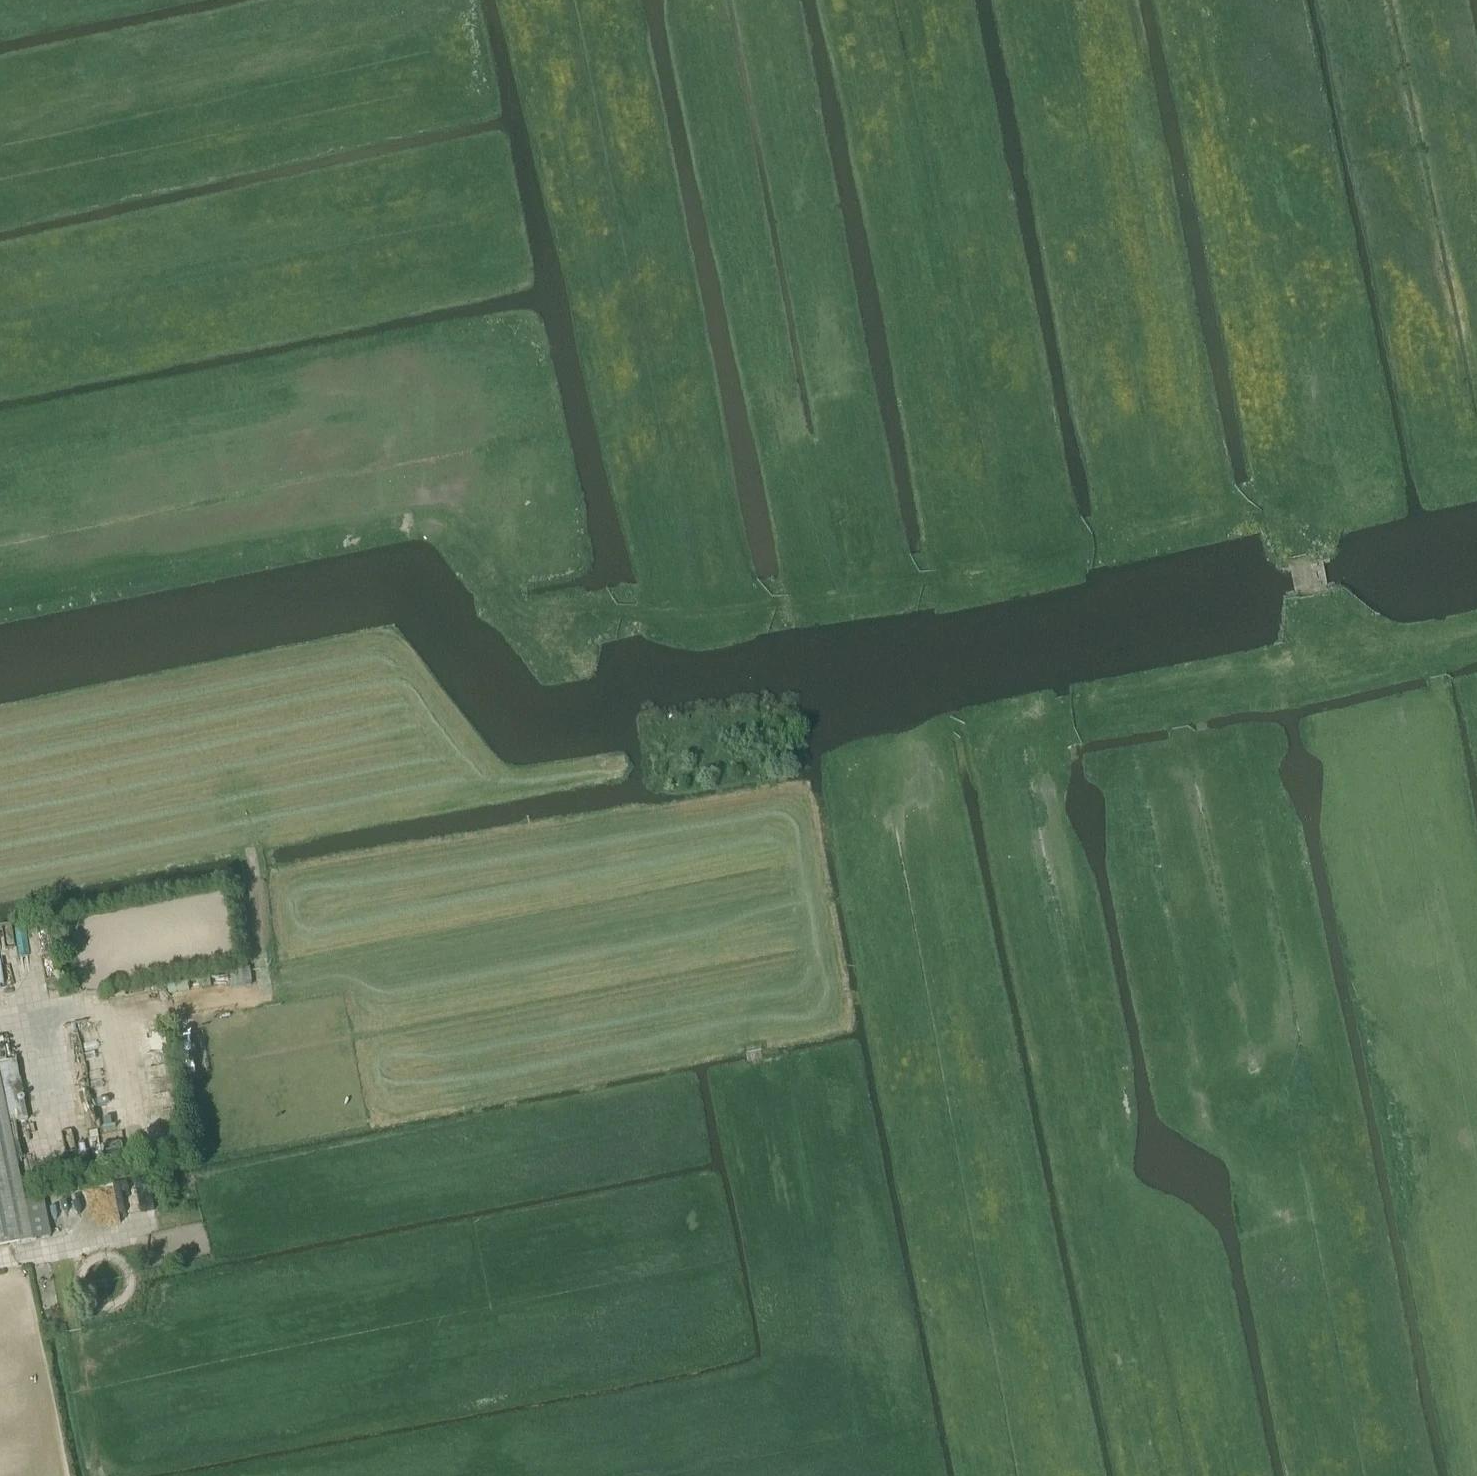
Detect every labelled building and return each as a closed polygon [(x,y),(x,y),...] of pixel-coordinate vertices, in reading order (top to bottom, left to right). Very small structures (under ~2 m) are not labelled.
[(32,1238),(0,1090),(0,1245),(32,1238)]
